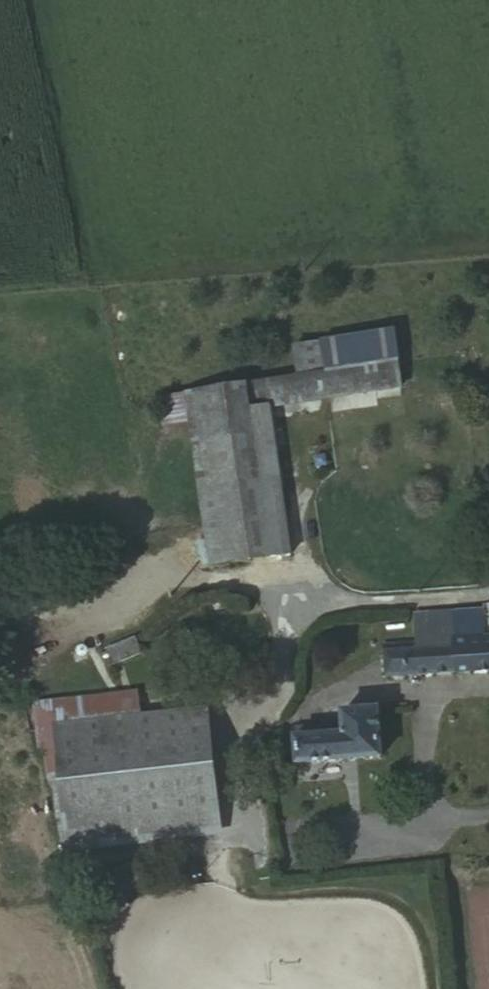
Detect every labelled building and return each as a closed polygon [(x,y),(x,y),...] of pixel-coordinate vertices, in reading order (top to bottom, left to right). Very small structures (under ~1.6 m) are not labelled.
[(313,344),(317,373),(391,361),(386,332),(313,344)] [(286,350),(290,379),(315,376),(310,346),(286,350)] [(389,364),(365,368),(367,397),(394,393),(389,364)] [(290,379),(237,388),(240,415),(260,411),(367,397),(365,368),(315,376),(290,379)] [(237,388),(218,390),(221,417),(235,415),(240,415),(237,388)] [(218,390),(150,401),(154,427),(179,424),(221,417),(218,390)] [(245,490),(254,565),(280,561),(260,411),(240,415),(235,415),(245,490)] [(221,417),(179,424),(189,500),(245,490),(235,415),(221,417)] [(245,490),(189,500),(200,572),(254,565),(245,490)] [(467,611),(468,639),(488,638),(488,610),(467,611)] [(467,611),(441,613),(443,648),(430,648),(429,642),(384,645),(384,652),(375,653),(376,679),(488,671),(488,638),(468,639),(467,611)] [(108,646),(114,660),(141,649),(135,635),(108,646)] [(41,691),(41,707),(42,713),(126,705),(123,684),(41,691)] [(32,741),(45,815),(58,814),(59,827),(182,814),(183,820),(209,817),(198,699),(126,705),(42,713),(41,707),(21,709),(24,741),(32,741)] [(300,736),(284,737),(287,764),(370,758),(367,711),(331,712),(332,721),(319,721),(319,731),(300,732),(300,736)]
